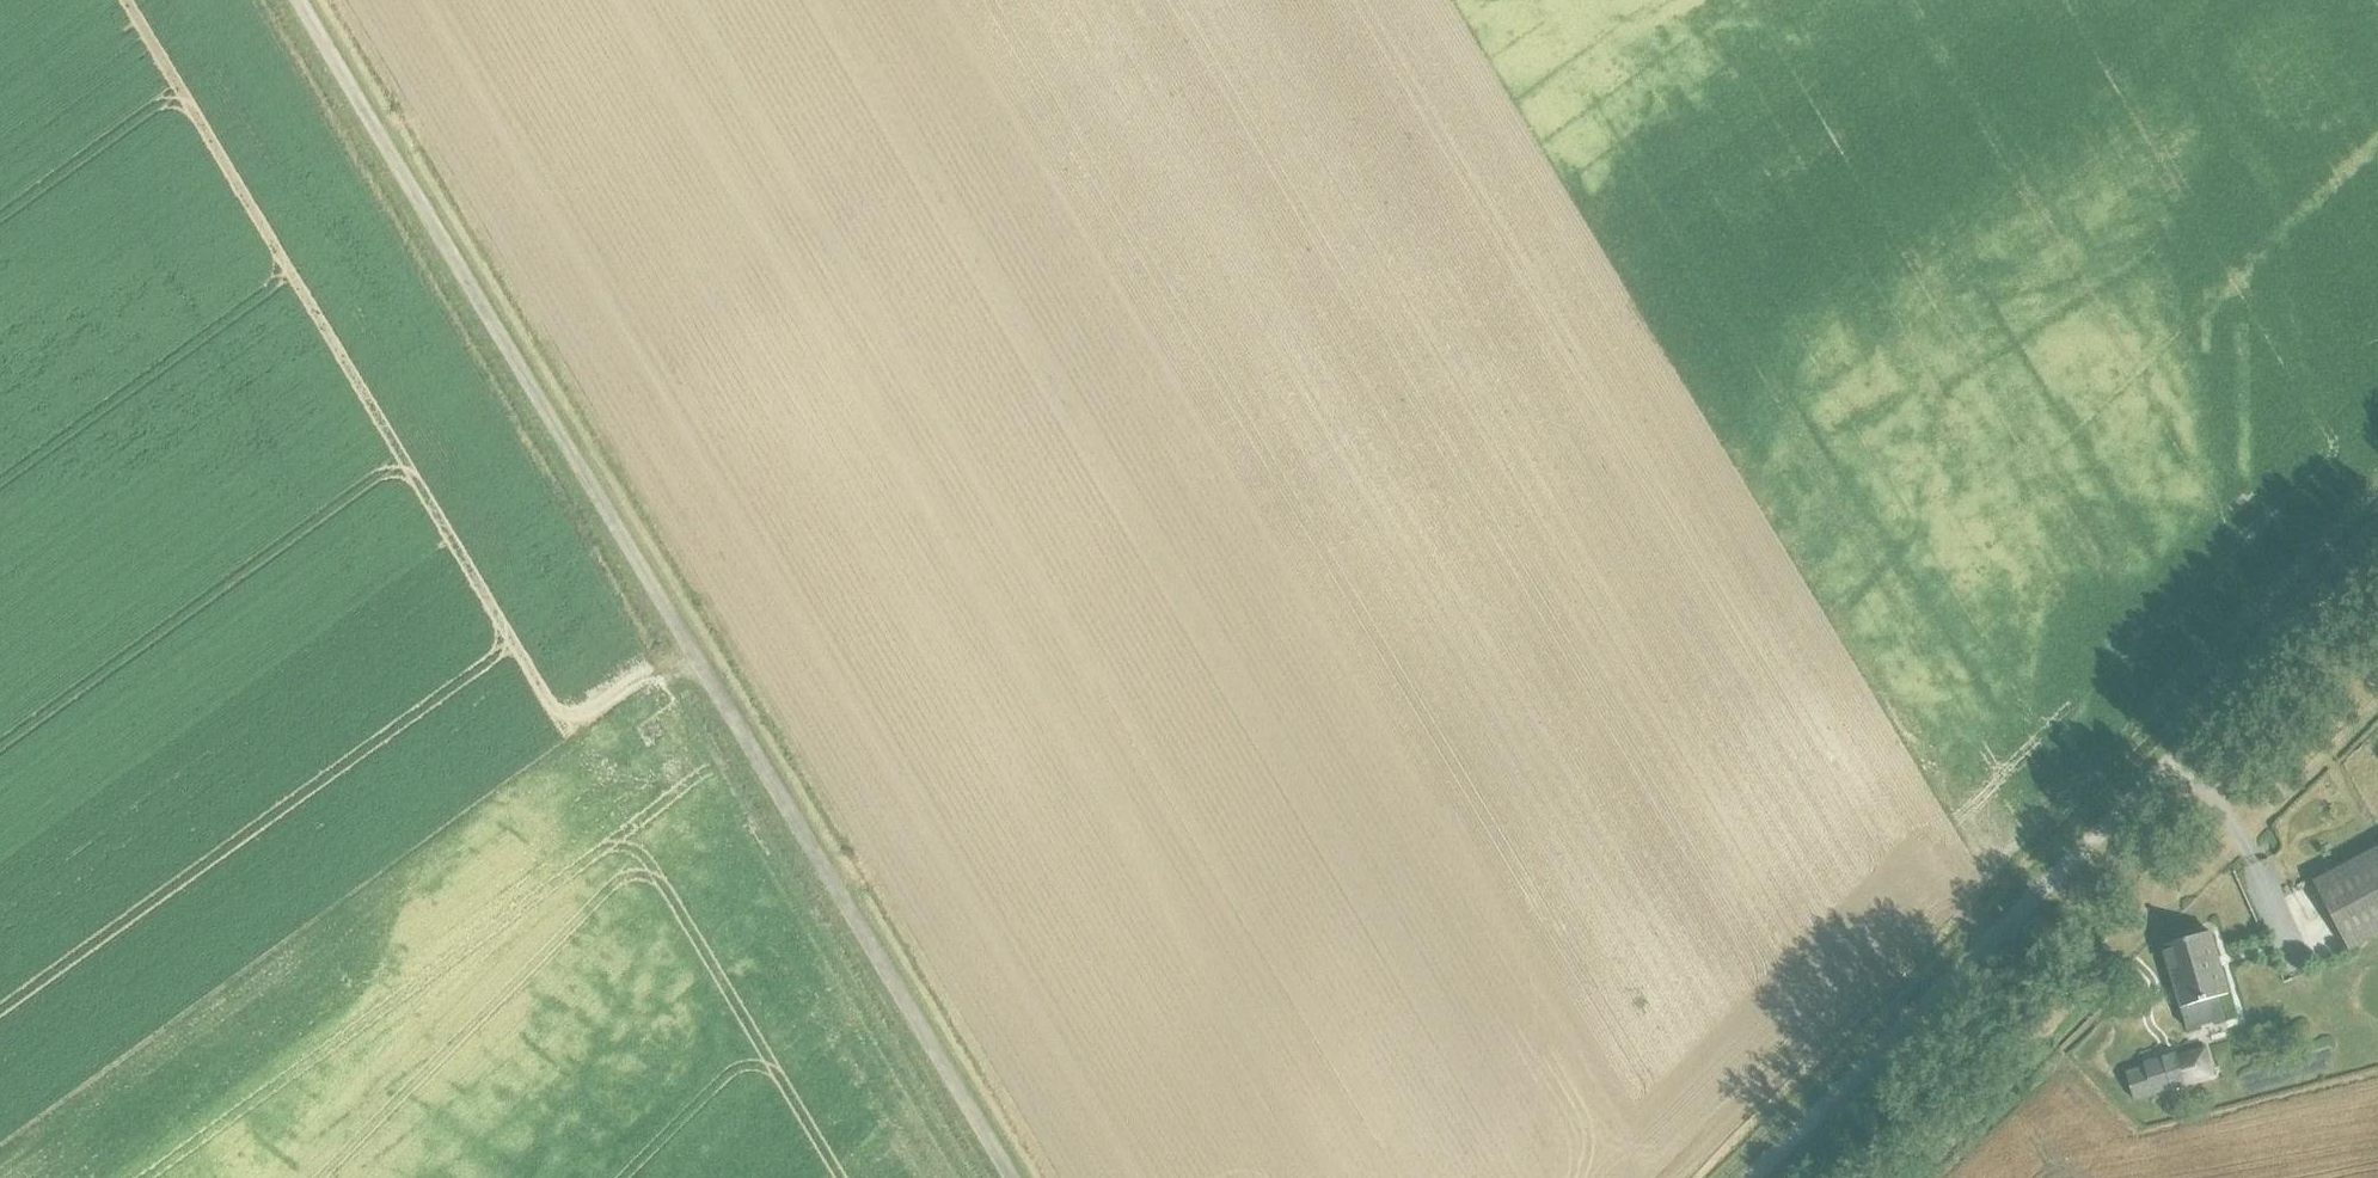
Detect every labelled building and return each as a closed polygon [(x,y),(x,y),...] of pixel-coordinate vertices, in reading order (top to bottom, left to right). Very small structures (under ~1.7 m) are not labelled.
[(2351,949),(2377,935),(2377,848),(2316,881),(2351,949)] [(2286,899),(2273,896),(2269,915),(2282,918),(2286,899)] [(2219,996),(2229,993),(2211,932),(2166,946),(2188,1022),(2224,1012),(2219,996)] [(2301,965),(2299,941),(2286,942),(2289,966),(2301,965)] [(2137,1070),(2145,1094),(2163,1088),(2156,1065),(2137,1070)]
